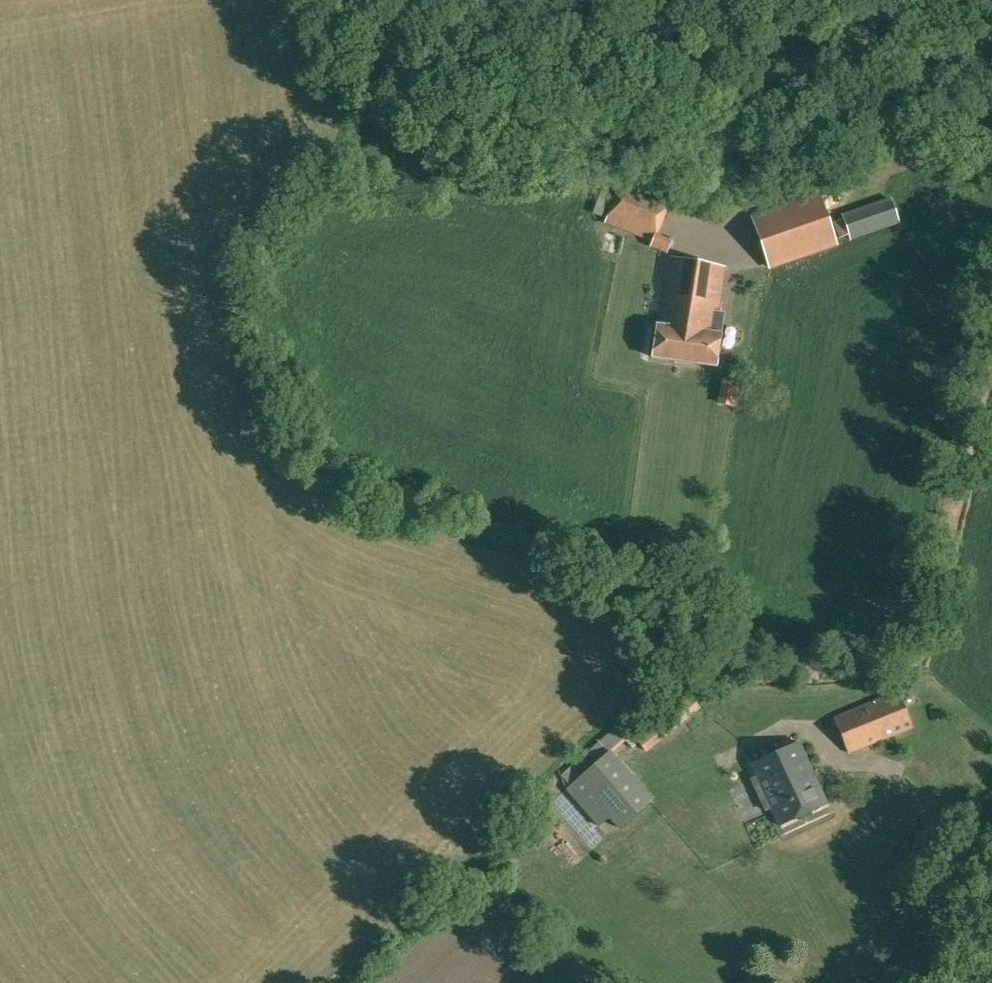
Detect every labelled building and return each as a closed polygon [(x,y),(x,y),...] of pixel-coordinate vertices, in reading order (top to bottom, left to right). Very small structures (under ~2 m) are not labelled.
[(659,232),(670,208),(618,187),(602,229),(620,237),(622,231),(651,243),(649,248),(667,254),(673,238),(659,232)] [(771,268),(834,246),(816,196),(754,218),(771,268)] [(851,241),(900,224),(891,197),(842,214),(843,218),(834,222),(839,238),(849,235),(851,241)] [(720,333),(721,324),(717,323),(725,267),(670,258),(660,326),(657,325),(652,357),(716,367),(721,334),(720,333)] [(833,717),(849,753),(914,728),(898,691),(833,717)] [(811,813),(826,803),(795,742),(749,765),(758,782),(752,785),(765,811),(770,808),(781,829),(800,819),(800,821),(812,815),(811,813)] [(619,832),(653,802),(609,752),(565,790),(598,827),(607,819),(619,832)]
